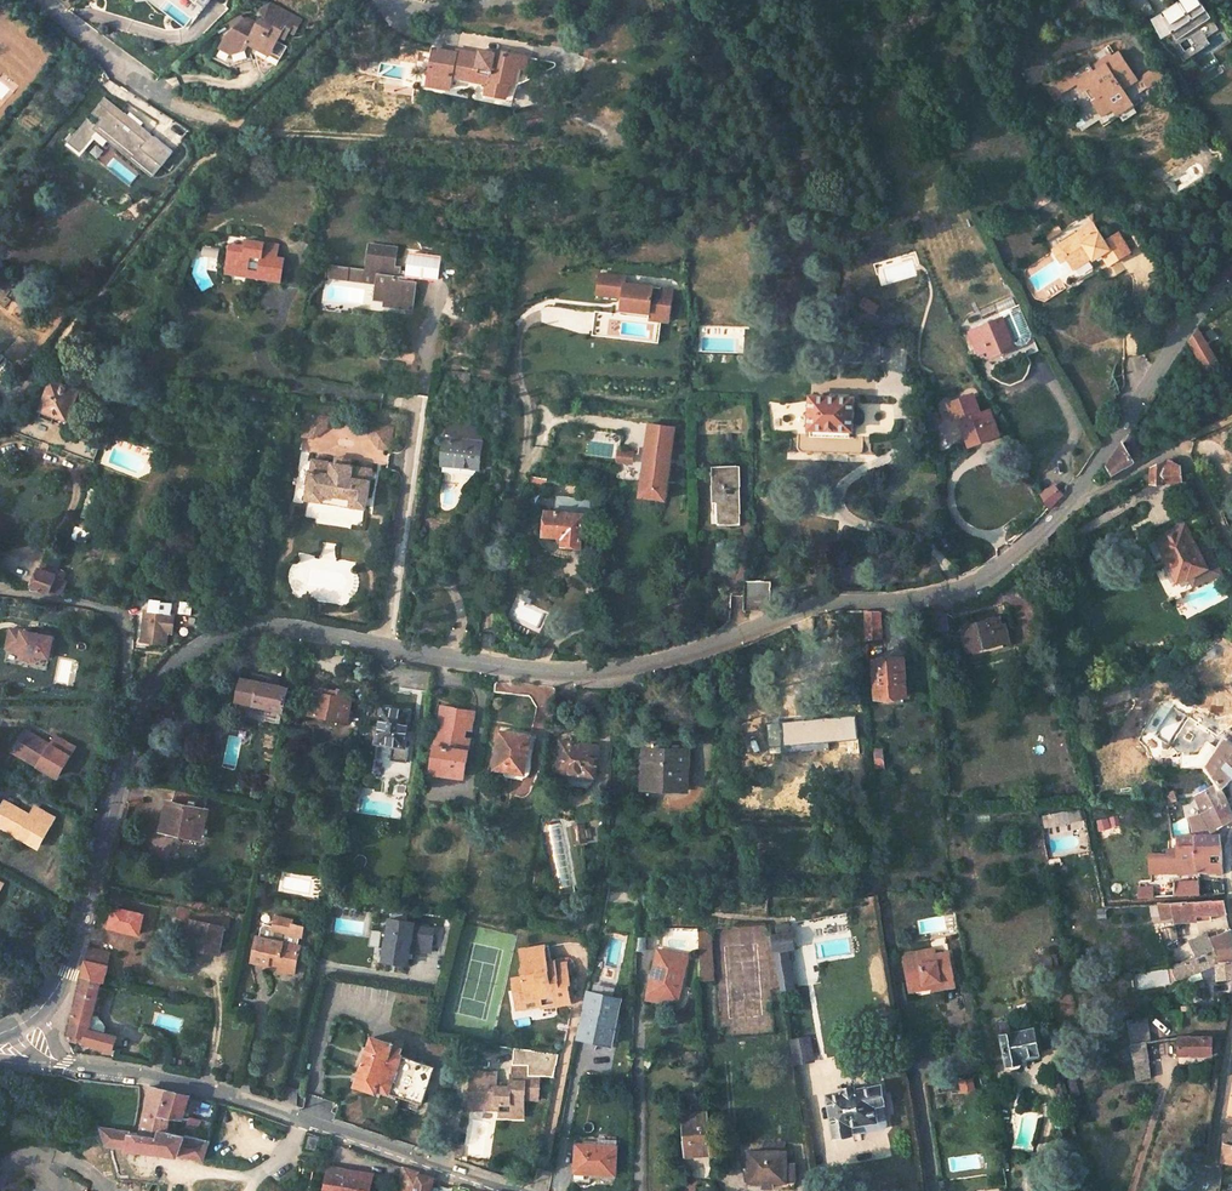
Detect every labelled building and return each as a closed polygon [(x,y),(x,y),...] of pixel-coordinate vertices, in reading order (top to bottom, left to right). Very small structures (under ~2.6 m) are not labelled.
[(1137,22),(1150,14),(1141,0),(1122,0),(1137,22)] [(1171,41),(1210,16),(1199,0),(1181,0),(1166,10),(1171,16),(1159,24),(1166,34),(1171,41)] [(219,51),(230,57),(244,52),(249,43),(270,54),(277,41),(281,35),(285,38),(289,31),(298,35),(304,24),(275,7),(265,11),(270,23),(265,27),(259,24),(257,26),(246,21),(225,41),(219,51)] [(1166,34),(1159,24),(1171,16),(1166,10),(1151,20),(1162,37),(1166,34)] [(1210,16),(1171,41),(1179,54),(1218,29),(1210,16)] [(277,41),(270,54),(281,60),(288,47),(277,41)] [(482,96),(503,100),(506,85),(510,86),(513,69),(522,71),(524,58),(490,52),(490,54),(475,51),(475,55),(453,51),(452,54),(430,50),(423,87),(447,91),(449,79),(484,86),(482,96)] [(1090,102),(1106,126),(1145,101),(1135,85),(1140,82),(1121,53),(1112,58),(1104,63),(1106,66),(1094,74),(1090,68),(1089,66),(1073,77),(1071,72),(1052,84),(1060,97),(1079,85),(1084,93),(1089,90),(1095,99),(1090,102)] [(1090,68),(1094,74),(1106,66),(1104,63),(1112,58),(1110,55),(1090,68)] [(1162,69),(1145,79),(1151,90),(1168,80),(1162,69)] [(61,143),(74,153),(86,138),(95,128),(129,156),(128,158),(151,176),(171,151),(101,94),(85,114),(94,121),(90,126),(81,119),(61,143)] [(620,136),(639,134),(638,122),(619,123),(620,136)] [(1213,137),(1206,127),(1199,133),(1205,142),(1213,137)] [(95,128),(86,138),(97,148),(105,139),(128,158),(129,156),(95,128)] [(786,238),(792,239),(797,235),(797,228),(793,224),(787,223),(784,227),(783,234),(786,238)] [(1108,262),(1128,250),(1118,233),(1104,241),(1093,223),(1060,244),(1072,266),(1091,255),(1093,257),(1102,252),(1108,262)] [(256,280),(267,281),(268,278),(280,280),(282,261),(275,260),(260,257),(262,244),(245,242),(244,248),(228,246),(224,269),(247,273),(248,264),(258,265),(257,274),(256,280)] [(277,246),(262,244),(260,257),(275,260),(277,246)] [(384,307),(413,310),(416,283),(407,282),(407,277),(423,278),(425,260),(395,257),(396,247),(374,244),(372,254),(367,253),(365,271),(365,273),(378,275),(376,284),(374,301),(385,302),(384,307)] [(1091,255),(1072,266),(1068,269),(1074,280),(1092,269),(1093,257),(1091,255)] [(439,262),(425,260),(423,278),(437,280),(439,262)] [(376,284),(378,275),(365,273),(365,271),(331,266),(329,277),(376,284)] [(247,273),(224,269),(223,275),(256,280),(257,274),(247,273)] [(618,300),(616,313),(597,311),(593,335),(605,335),(659,343),(662,321),(660,321),(661,314),(671,316),(674,290),(626,284),(627,277),(601,274),(598,297),(618,300)] [(280,280),(268,278),(267,281),(267,284),(279,286),(280,280)] [(1027,357),(1039,352),(1021,309),(1019,305),(999,314),(1001,318),(966,333),(970,343),(973,342),(979,355),(987,351),(988,353),(1012,342),(1014,347),(1015,350),(1018,348),(1021,355),(1025,353),(1027,357)] [(1203,329),(1209,334),(1214,328),(1208,323),(1203,329)] [(1188,341),(1197,356),(1208,348),(1196,329),(1188,341)] [(57,346),(64,351),(70,344),(62,339),(57,346)] [(1012,342),(988,353),(990,357),(1014,347),(1012,342)] [(56,378),(55,382),(66,386),(67,381),(56,378)] [(37,415),(51,421),(54,414),(66,418),(76,390),(66,386),(55,382),(51,380),(37,415)] [(960,415),(970,442),(996,432),(989,412),(980,415),(974,398),(972,395),(948,404),(949,407),(953,418),(960,415)] [(847,430),(849,430),(850,398),(808,396),(807,413),(803,412),(802,427),(809,427),(809,429),(847,430)] [(928,423),(938,419),(936,411),(926,415),(928,423)] [(303,416),(299,436),(309,438),(322,432),(324,419),(303,416)] [(442,439),(480,443),(481,429),(444,425),(442,439)] [(640,498),(665,501),(675,429),(653,426),(649,451),(646,450),(640,498)] [(379,450),(389,452),(393,432),(372,428),(370,441),(379,450)] [(847,430),(809,429),(809,437),(847,438),(847,430)] [(439,465),(476,469),(480,443),(442,439),(439,465)] [(1107,464),(1112,474),(1135,460),(1123,441),(1115,452),(1107,464)] [(618,452),(617,462),(632,464),(633,454),(618,452)] [(349,508),(363,510),(370,471),(310,461),(304,500),(318,502),(319,495),(350,500),(349,508)] [(1150,481),(1180,481),(1178,466),(1162,462),(1150,468),(1150,481)] [(496,483),(506,484),(507,464),(498,463),(496,483)] [(718,496),(718,517),(738,517),(737,468),(711,469),(712,496),(718,496)] [(1039,493),(1048,508),(1062,493),(1050,482),(1039,493)] [(350,500),(319,495),(318,502),(317,505),(349,511),(349,508),(350,500)] [(556,512),(583,515),(583,513),(586,514),(587,502),(557,499),(556,512)] [(560,546),(579,548),(583,515),(556,512),(545,511),(542,536),(561,538),(560,546)] [(738,525),(738,517),(718,517),(718,525),(738,525)] [(1194,587),(1221,573),(1215,562),(1202,536),(1193,540),(1183,522),(1155,537),(1177,579),(1186,574),(1188,577),(1194,587)] [(46,550),(42,558),(56,564),(59,556),(46,550)] [(48,593),(58,594),(64,579),(54,576),(56,570),(40,563),(38,568),(36,568),(27,589),(48,593)] [(769,609),(770,581),(744,580),(743,609),(764,609),(769,609)] [(139,639),(163,643),(165,631),(169,632),(172,612),(168,612),(170,603),(148,600),(147,610),(143,610),(139,639)] [(177,612),(189,613),(191,602),(179,600),(177,612)] [(926,633),(947,632),(945,613),(938,609),(933,607),(923,608),(926,633)] [(865,638),(881,637),(879,611),(863,610),(865,638)] [(965,626),(970,648),(1002,640),(997,619),(965,626)] [(45,655),(50,634),(7,626),(4,642),(15,644),(14,649),(17,649),(22,656),(27,657),(35,653),(45,655)] [(259,658),(268,649),(255,637),(249,637),(247,647),(259,658)] [(876,698),(907,695),(904,657),(873,659),(876,698)] [(237,700),(282,711),(287,688),(242,678),(237,700)] [(309,719),(349,722),(351,693),(312,690),(309,719)] [(392,745),(402,747),(408,710),(380,706),(374,742),(392,745)] [(428,773),(461,778),(467,747),(460,746),(463,726),(470,728),(472,712),(439,706),(428,773)] [(801,744),(858,739),(855,713),(804,718),(805,727),(800,728),(801,744)] [(38,766),(55,776),(72,747),(55,737),(51,745),(25,730),(18,743),(16,741),(12,746),(15,747),(13,750),(30,761),(34,753),(43,758),(38,766)] [(491,769),(522,773),(528,736),(498,731),(491,769)] [(1218,782),(1215,784),(1194,795),(1202,812),(1189,815),(1192,825),(1205,822),(1207,822),(1211,829),(1218,825),(1231,818),(1231,811),(1226,799),(1218,787),(1231,774),(1231,747),(1229,744),(1225,739),(1205,767),(1207,768),(1218,782)] [(552,772),(566,775),(567,772),(591,776),(595,746),(557,740),(552,772)] [(402,747),(392,745),(390,760),(408,762),(410,748),(402,747)] [(876,768),(883,767),(882,750),(874,751),(876,768)] [(650,789),(684,790),(686,754),(647,751),(646,766),(651,766),(650,789)] [(160,827),(197,836),(204,808),(202,808),(205,796),(173,788),(170,800),(167,799),(160,827)] [(36,845),(52,815),(35,806),(31,814),(5,800),(0,809),(0,825),(10,830),(14,823),(23,827),(19,835),(36,845)] [(1044,826),(1083,822),(1082,809),(1043,814),(1044,826)] [(585,824),(571,825),(573,844),(587,842),(585,824)] [(1177,873),(1198,870),(1198,869),(1223,872),(1222,858),(1219,834),(1194,835),(1177,837),(1177,873)] [(1168,856),(1151,859),(1153,873),(1170,870),(1168,856)] [(728,898),(703,895),(702,909),(726,911),(728,898)] [(1174,917),(1175,921),(1198,918),(1198,912),(1226,911),(1224,898),(1169,901),(1174,917)] [(1174,917),(1169,901),(1158,901),(1158,903),(1162,920),(1174,917)] [(269,968),(286,972),(289,956),(294,958),(296,946),(294,945),(297,933),(299,934),(300,926),(289,924),(289,920),(272,916),(270,927),(261,925),(257,928),(255,937),(253,936),(248,961),(263,964),(264,961),(270,962),(269,968)] [(189,947),(215,954),(221,926),(188,919),(186,929),(192,931),(189,947)] [(410,949),(410,945),(428,948),(431,930),(413,927),(414,924),(389,920),(387,933),(385,933),(382,949),(384,949),(382,962),(407,966),(410,949)] [(776,932),(769,933),(779,990),(792,987),(784,946),(793,944),(790,930),(789,930),(786,921),(774,923),(776,932)] [(189,947),(192,931),(186,929),(182,946),(189,947)] [(1231,976),(1231,944),(1230,934),(1231,933),(1230,929),(1209,937),(1208,934),(1189,941),(1197,956),(1185,960),(1172,965),(1176,978),(1217,963),(1218,977),(1231,976)] [(410,945),(410,949),(447,955),(452,933),(431,930),(428,948),(410,945)] [(382,949),(385,933),(373,931),(371,947),(382,949)] [(792,987),(779,990),(780,993),(801,989),(793,944),(784,946),(792,987)] [(102,951),(85,947),(79,970),(80,974),(76,991),(68,1021),(66,1029),(65,1035),(85,1040),(86,1042),(109,1050),(113,1035),(101,1031),(102,1024),(95,1013),(89,1012),(97,979),(100,979),(104,965),(99,963),(102,951)] [(903,957),(908,986),(929,982),(930,988),(931,991),(940,989),(939,985),(952,984),(947,953),(932,955),(931,948),(917,950),(918,955),(903,957)] [(646,993),(672,999),(675,985),(679,986),(686,956),(656,949),(646,993)] [(552,1010),(566,1009),(563,989),(566,989),(564,976),(552,977),(551,967),(542,968),(540,950),(521,953),(523,972),(518,972),(519,981),(509,983),(510,995),(514,994),(516,1006),(537,1004),(538,1007),(551,1005),(552,1010)] [(515,953),(518,972),(523,972),(521,953),(515,953)] [(289,956),(286,972),(290,973),(294,958),(289,956)] [(563,965),(551,967),(552,977),(564,976),(563,965)] [(929,982),(908,986),(908,991),(930,988),(929,982)] [(577,1036),(612,1043),(615,1026),(612,1026),(617,999),(586,992),(577,1036)] [(537,1004),(516,1006),(518,1019),(566,1013),(566,1009),(552,1010),(551,1005),(538,1007),(537,1004)] [(1007,1063),(1007,1066),(1010,1067),(1015,1067),(1018,1063),(1017,1061),(1019,1061),(1018,1056),(1036,1052),(1031,1028),(999,1035),(1004,1063),(1007,1063)] [(1181,1034),(1178,1034),(1178,1052),(1212,1052),(1212,1034),(1181,1034)] [(796,1064),(816,1061),(812,1036),(793,1038),(796,1064)] [(374,1087),(419,1102),(432,1066),(397,1055),(399,1049),(388,1046),(389,1043),(369,1037),(353,1083),(373,1090),(374,1087)] [(1131,1043),(1139,1079),(1153,1076),(1145,1040),(1131,1043)] [(494,1115),(506,1115),(506,1110),(521,1111),(522,1097),(535,1097),(536,1073),(552,1074),(557,1054),(511,1046),(510,1072),(508,1072),(508,1084),(492,1084),(492,1075),(483,1074),(483,1071),(465,1071),(465,1088),(479,1089),(479,1101),(495,1102),(495,1108),(494,1115)] [(832,1134),(850,1131),(850,1125),(876,1121),(874,1104),(882,1103),(879,1085),(853,1089),(853,1087),(843,1088),(843,1091),(827,1093),(832,1134)] [(163,1114),(182,1118),(188,1095),(183,1094),(167,1090),(158,1089),(148,1086),(145,1106),(139,1133),(100,1127),(100,1130),(104,1145),(201,1159),(207,1139),(185,1134),(183,1137),(170,1133),(160,1131),(163,1114)] [(479,1089),(465,1088),(464,1106),(495,1108),(495,1102),(479,1101),(479,1089)] [(1221,1159),(1231,1161),(1231,1098),(1230,1098),(1227,1116),(1226,1122),(1221,1159)] [(217,1101),(214,1112),(229,1105),(222,1102),(217,1101)] [(685,1154),(709,1153),(706,1110),(683,1111),(685,1154)] [(188,1118),(186,1126),(201,1129),(202,1125),(198,1124),(200,1118),(188,1115),(188,1118)] [(572,1178),(589,1179),(589,1172),(614,1173),(615,1145),(574,1143),(572,1178)] [(465,1147),(456,1145),(453,1159),(462,1161),(465,1147)] [(760,1181),(760,1187),(772,1187),(772,1181),(784,1181),(784,1152),(748,1152),(748,1181),(760,1181)] [(329,1166),(324,1190),(369,1190),(372,1179),(353,1176),(354,1171),(329,1166)] [(398,1190),(429,1190),(430,1185),(435,1186),(438,1186),(440,1185),(438,1183),(435,1180),(432,1178),(418,1173),(419,1171),(403,1166),(398,1190)] [(354,1171),(353,1176),(372,1179),(373,1174),(354,1171)]
